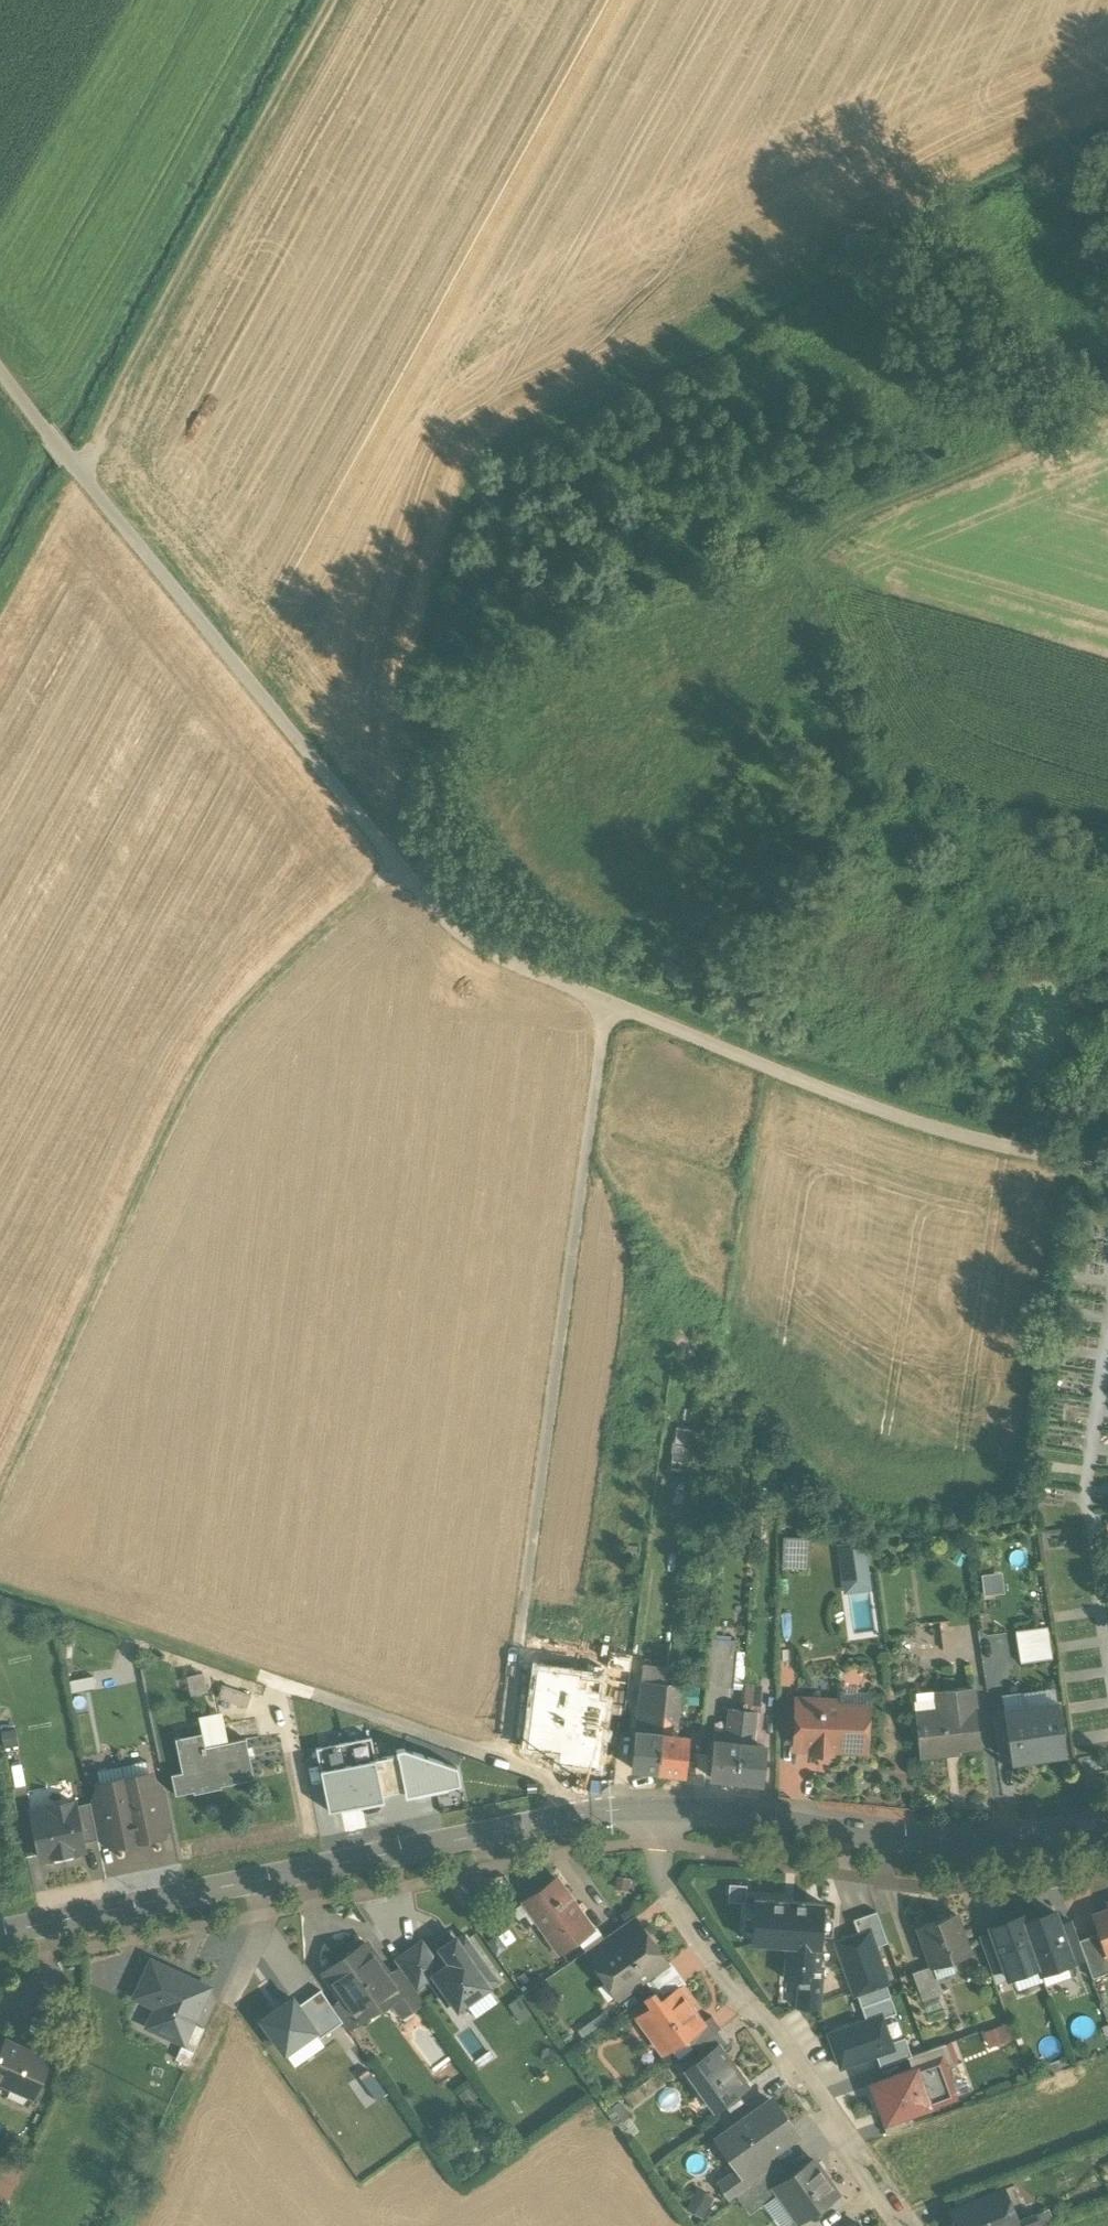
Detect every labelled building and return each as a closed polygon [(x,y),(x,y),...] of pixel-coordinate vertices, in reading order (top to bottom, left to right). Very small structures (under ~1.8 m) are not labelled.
[(672,1442),(672,1469),(690,1469),(690,1442),(672,1442)] [(786,1536),(785,1562),(808,1562),(808,1537),(786,1536)] [(870,1587),(863,1543),(837,1548),(843,1591),(870,1587)] [(983,1574),(986,1592),(1005,1589),(1002,1571),(983,1574)] [(1047,1626),(1016,1630),(1021,1663),(1052,1658),(1047,1626)] [(714,1673),(732,1674),(735,1640),(717,1639),(714,1673)] [(597,1767),(610,1678),(601,1677),(602,1666),(587,1664),(585,1675),(573,1673),(562,1749),(561,1761),(597,1767)] [(525,1743),(562,1749),(573,1673),(536,1668),(525,1743)] [(72,1692),(94,1687),(91,1677),(70,1682),(72,1692)] [(667,1684),(642,1682),(637,1732),(662,1735),(667,1684)] [(682,1686),(667,1684),(662,1735),(671,1736),(672,1728),(674,1729),(678,1725),(682,1686)] [(699,1690),(682,1686),(681,1704),(696,1706),(699,1690)] [(220,1698),(249,1708),(252,1697),(224,1688),(220,1698)] [(972,1688),(938,1691),(939,1711),(916,1713),(919,1755),(947,1753),(947,1748),(979,1746),(976,1709),(974,1709),(972,1688)] [(839,1701),(797,1700),(796,1747),(812,1748),(812,1751),(833,1752),(833,1749),(866,1750),(867,1708),(842,1707),(842,1699),(839,1699),(839,1701)] [(1058,1711),(1027,1716),(1026,1707),(1004,1711),(1012,1762),(1066,1754),(1059,1703),(1057,1703),(1058,1711)] [(745,1711),(731,1709),(728,1732),(732,1736),(733,1737),(733,1742),(741,1743),(745,1711)] [(758,1713),(745,1711),(741,1743),(749,1744),(750,1739),(751,1739),(755,1735),(758,1713)] [(224,1728),(175,1739),(182,1773),(171,1775),(175,1795),(194,1791),(194,1794),(221,1788),(221,1785),(254,1779),(245,1738),(227,1741),(224,1728)] [(662,1735),(637,1732),(634,1768),(658,1770),(662,1735)] [(671,1736),(662,1735),(658,1770),(685,1773),(688,1738),(671,1736)] [(316,1749),(320,1771),(375,1759),(371,1738),(316,1749)] [(733,1742),(716,1741),(712,1777),(737,1780),(741,1743),(733,1742)] [(749,1744),(741,1743),(737,1780),(762,1783),(766,1747),(749,1744)] [(406,1798),(459,1786),(456,1766),(404,1749),(396,1751),(397,1755),(375,1759),(320,1771),(329,1812),(342,1809),(342,1811),(384,1803),(383,1794),(404,1790),(406,1798)] [(149,1773),(125,1778),(137,1840),(162,1835),(160,1827),(159,1827),(152,1790),(153,1790),(149,1773)] [(125,1778),(100,1783),(103,1800),(110,1837),(112,1845),(137,1840),(125,1778)] [(153,1790),(152,1790),(159,1827),(160,1827),(173,1824),(165,1787),(153,1790)] [(103,1800),(90,1802),(98,1839),(110,1837),(103,1800)] [(74,1802),(31,1810),(41,1858),(84,1850),(83,1842),(75,1805),(74,1802)] [(90,1802),(75,1805),(83,1842),(98,1839),(90,1802)] [(570,1895),(558,1877),(524,1901),(560,1952),(593,1929),(577,1906),(576,1907),(569,1896),(570,1895)] [(730,1902),(746,1903),(747,1885),(730,1884),(730,1902)] [(577,1906),(570,1895),(569,1896),(576,1907),(577,1906)] [(752,1944),(820,1949),(823,1905),(756,1899),(752,1944)] [(1094,1915),(1100,1932),(1107,1954),(1107,1953),(1107,1910),(1094,1915)] [(1024,1922),(1023,1923),(1039,1966),(1038,1967),(1040,1973),(1072,1962),(1060,1926),(1054,1912),(1024,1922)] [(877,1913),(853,1921),(858,1935),(869,1931),(875,1948),(887,1944),(877,1913)] [(635,1916),(586,1951),(595,1963),(600,1959),(615,1979),(618,1976),(628,1991),(664,1966),(650,1946),(646,1945),(643,1947),(639,1941),(645,1936),(646,1932),(635,1916)] [(1022,1916),(990,1928),(992,1934),(1005,1969),(1008,1977),(1038,1967),(1039,1966),(1023,1923),(1024,1922),(1022,1916)] [(958,1921),(940,1928),(938,1920),(918,1927),(932,1966),(932,1967),(933,1966),(969,1953),(958,1921)] [(1072,1922),(1060,1926),(1072,1962),(1084,1957),(1078,1940),(1072,1922)] [(856,1995),(861,2009),(891,1998),(886,1985),(888,1984),(875,1948),(869,1931),(858,1935),(836,1943),(854,1995),(856,1995)] [(1078,1940),(1084,1957),(1091,1977),(1107,1971),(1107,1953),(1107,1954),(1100,1932),(1078,1940)] [(992,1934),(980,1938),(992,1974),(1005,1969),(992,1934)] [(458,2010),(498,1982),(465,1935),(457,1941),(455,1938),(440,1949),(442,1952),(433,1958),(442,1971),(429,1980),(447,2006),(452,2002),(458,2010)] [(400,1969),(415,1990),(429,1980),(442,1971),(433,1958),(422,1942),(398,1959),(403,1967),(400,1969)] [(390,1977),(366,1943),(325,1973),(344,2000),(355,2016),(357,2014),(379,1999),(384,2006),(401,1995),(402,1994),(390,1977)] [(820,1949),(787,1947),(785,1978),(799,1979),(797,2007),(819,2009),(822,1966),(819,1966),(820,1949)] [(157,2031),(183,2043),(192,2024),(208,1989),(152,1963),(137,1997),(158,2006),(162,2019),(157,2031)] [(932,1966),(912,1973),(922,2000),(942,1992),(933,1966),(932,1967),(932,1966)] [(415,1990),(400,1969),(390,1977),(402,1994),(401,1995),(412,2010),(423,2002),(415,1990)] [(679,1988),(638,2017),(654,2040),(658,2037),(668,2050),(690,2034),(704,2024),(703,2023),(679,1988)] [(320,2039),(344,2023),(321,1990),(297,2007),(315,2032),(320,2039)] [(829,2034),(840,2068),(893,2050),(882,2019),(897,2014),(891,1998),(861,2009),(865,2022),(829,2034)] [(263,2021),(286,2052),(315,2032),(297,2007),(293,2000),(263,2021)] [(355,2016),(344,2000),(333,2007),(344,2023),(348,2029),(361,2020),(357,2014),(355,2016)] [(712,2016),(703,2023),(704,2024),(690,2034),(698,2044),(721,2028),(712,2016)] [(204,2029),(192,2024),(176,2060),(189,2065),(204,2029)] [(989,2047),(1008,2041),(1001,2024),(983,2030),(989,2047)] [(698,2044),(696,2046),(704,2058),(718,2048),(719,2049),(731,2042),(721,2028),(698,2044)] [(6,2041),(0,2055),(0,2079),(32,2094),(48,2060),(6,2041)] [(945,2044),(908,2058),(913,2070),(915,2070),(940,2060),(943,2069),(953,2065),(945,2044)] [(719,2049),(718,2048),(704,2058),(686,2071),(703,2095),(709,2091),(719,2105),(747,2085),(732,2064),(731,2065),(719,2049)] [(940,2060),(915,2070),(928,2106),(953,2097),(943,2069),(940,2060)] [(913,2070),(873,2084),(886,2120),(887,2121),(907,2114),(928,2106),(915,2070),(913,2070)] [(772,2102),(722,2137),(742,2166),(746,2171),(764,2159),(796,2136),(772,2102)] [(907,2114),(887,2121),(886,2120),(882,2121),(887,2135),(912,2126),(907,2114)] [(742,2166),(717,2183),(729,2201),(736,2196),(772,2170),(764,2159),(746,2171),(742,2166)] [(837,2194),(813,2160),(788,2177),(775,2187),(776,2189),(799,2221),(837,2194)] [(772,2170),(736,2196),(746,2210),(776,2189),(775,2187),(788,2177),(779,2165),(772,2170)] [(952,2211),(958,2225),(1010,2225),(1012,2225),(1011,2224),(999,2192),(952,2211)] [(1011,2224),(1012,2225),(1010,2225),(1041,2225),(1036,2214),(1011,2224)]
